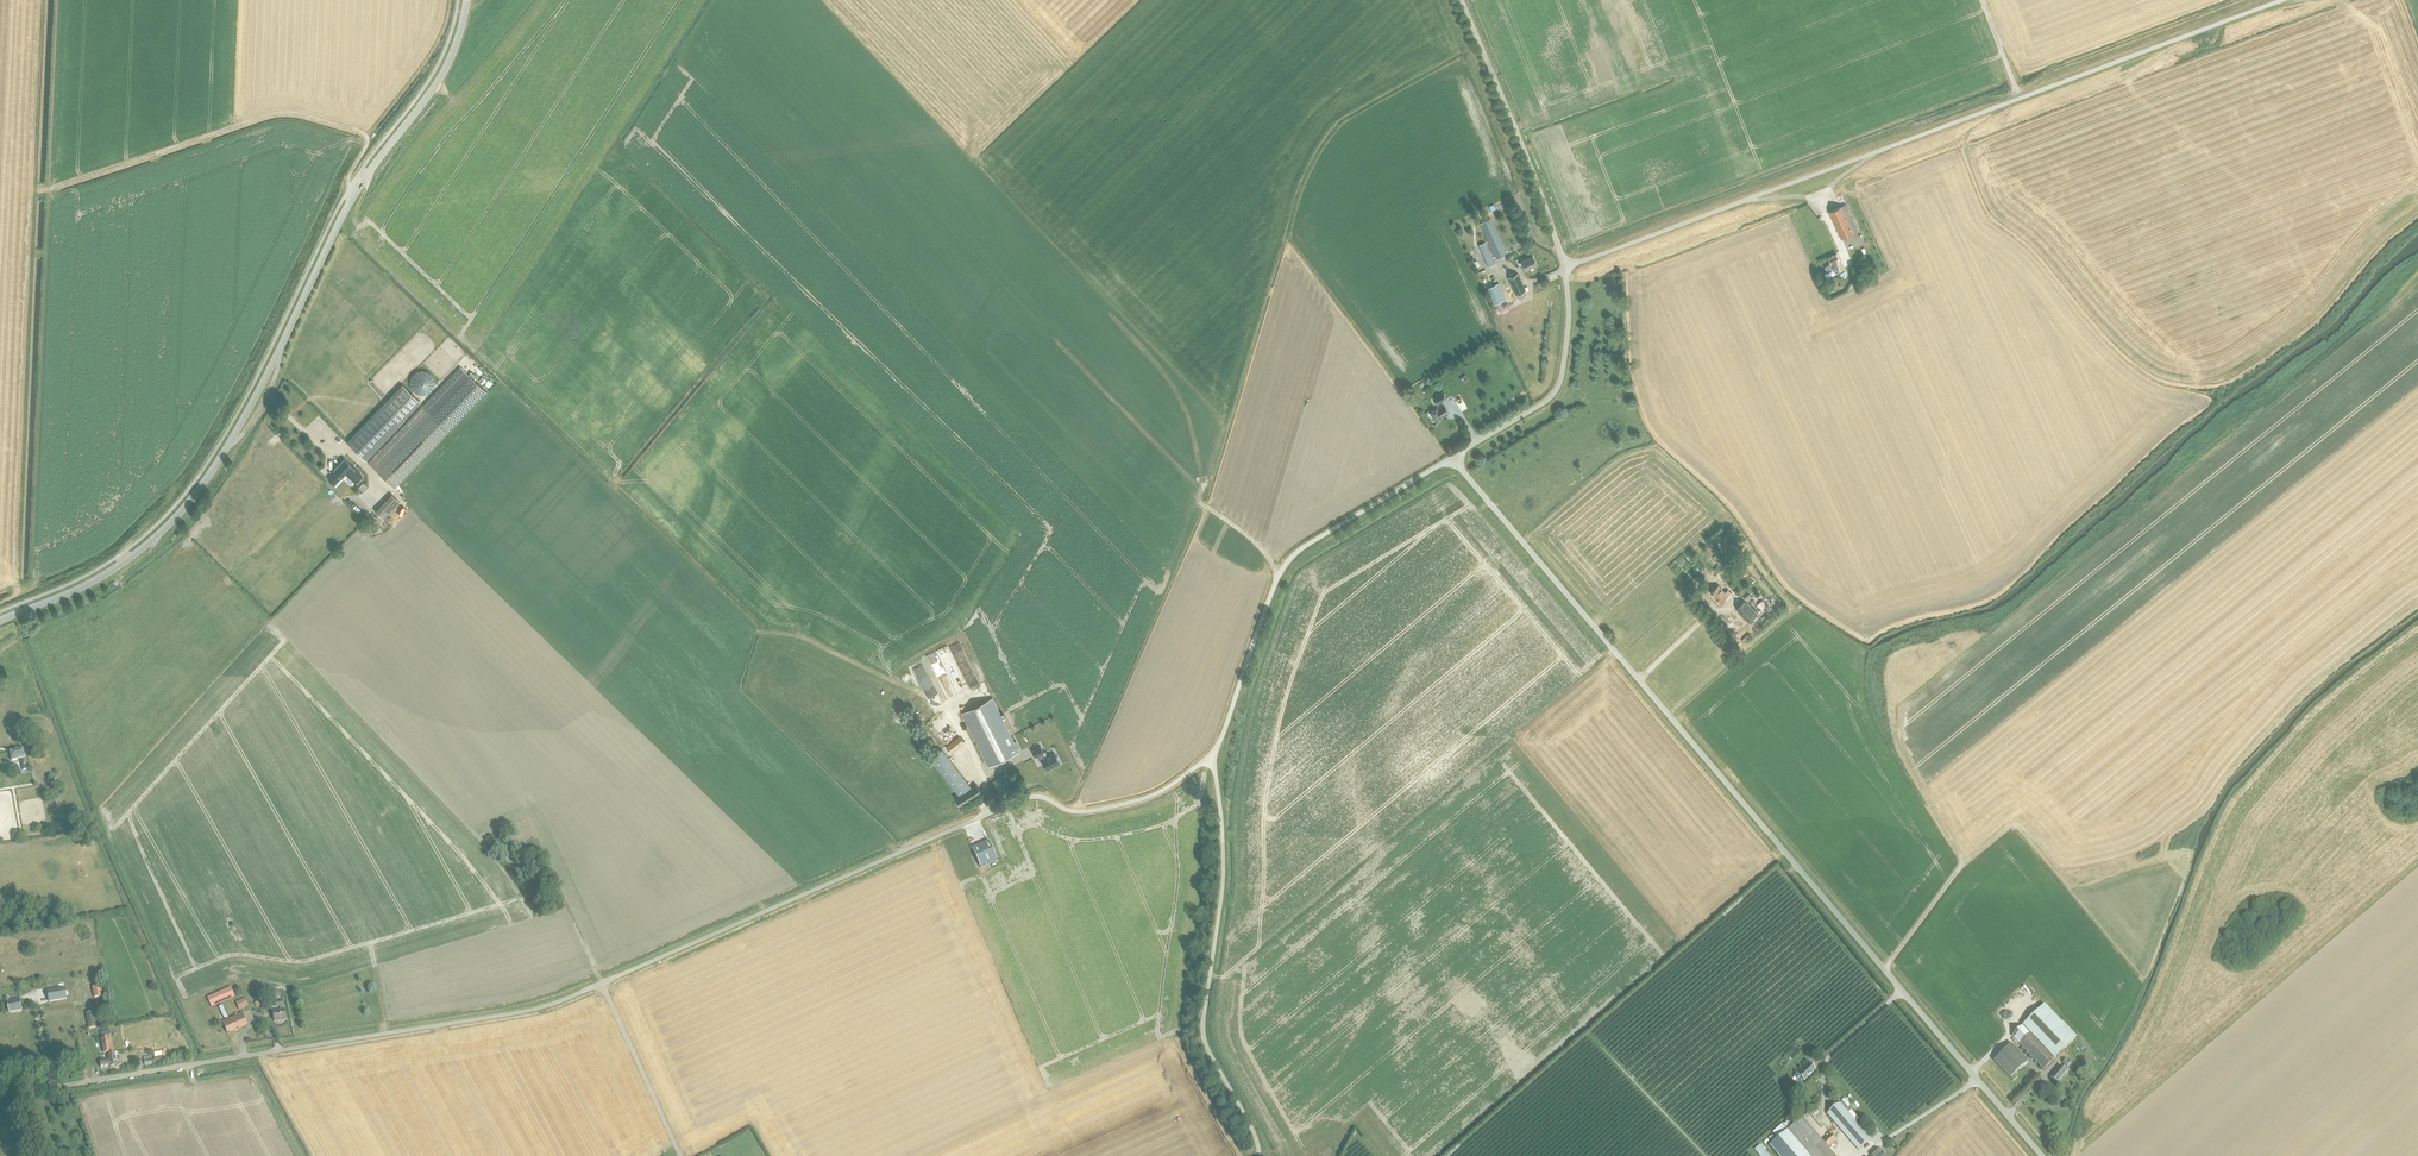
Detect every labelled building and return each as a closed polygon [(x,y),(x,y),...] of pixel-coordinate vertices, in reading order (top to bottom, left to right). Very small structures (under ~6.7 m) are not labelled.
[(1830,211),(1842,239),(1859,231),(1842,194),(1836,197),(1841,206),(1830,211)] [(1481,223),(1497,259),(1507,254),(1491,218),(1481,223)] [(1869,230),(1862,233),(1865,239),(1872,236),(1869,230)] [(1478,245),(1488,267),(1495,264),(1485,242),(1478,245)] [(1840,270),(1838,265),(1839,265),(1838,261),(1840,260),(1837,254),(1828,258),(1831,264),(1830,264),(1830,265),(1829,266),(1829,267),(1829,268),(1830,269),(1831,270),(1832,270),(1833,269),(1835,273),(1835,272),(1836,274),(1841,272),(1840,270)] [(1521,261),(1525,270),(1537,265),(1532,256),(1521,261)] [(1490,280),(1490,274),(1488,274),(1488,271),(1481,271),(1482,276),(1485,276),(1485,280),(1490,280)] [(1508,278),(1518,299),(1528,295),(1518,273),(1508,278)] [(1506,299),(1498,283),(1488,288),(1495,304),(1506,299)] [(486,391),(460,366),(423,405),(449,430),(486,391)] [(411,379),(410,384),(411,388),(413,393),(417,395),(422,396),(427,395),(431,392),(434,388),(435,383),(433,378),(430,374),(426,372),(422,371),(417,372),(413,375),(411,379)] [(348,441),(347,442),(365,460),(420,402),(403,385),(402,385),(381,407),(349,441),(348,441)] [(1447,398),(1443,392),(1434,398),(1437,404),(1447,398)] [(449,430),(423,405),(368,463),(394,487),(449,430)] [(1448,412),(1444,406),(1438,409),(1438,408),(1430,413),(1436,422),(1443,417),(1442,416),(1448,412)] [(334,471),(328,478),(334,484),(341,477),(343,479),(344,478),(351,485),(355,481),(355,482),(362,475),(353,467),(345,458),(339,464),(333,470),(334,471)] [(372,502),(377,507),(386,497),(381,493),(372,502)] [(376,511),(384,519),(401,502),(392,494),(376,511)] [(1719,585),(1711,592),(1720,603),(1728,596),(1728,595),(1731,593),(1728,590),(1725,593),(1719,585)] [(1736,608),(1748,621),(1756,614),(1744,600),(1736,608)] [(959,641),(950,646),(963,672),(965,671),(968,678),(976,674),(972,666),(959,641)] [(938,653),(956,690),(962,687),(945,650),(938,653)] [(928,659),(938,686),(944,683),(935,657),(928,659)] [(921,665),(915,669),(924,688),(927,687),(931,695),(935,693),(921,665)] [(954,700),(949,687),(941,690),(945,702),(954,700)] [(962,713),(989,766),(1019,752),(992,698),(962,713)] [(947,747),(951,752),(964,742),(960,737),(947,747)] [(1046,769),(1060,763),(1059,761),(1058,757),(1057,757),(1055,753),(1045,758),(1042,753),(1044,752),(1041,746),(1032,750),(1035,756),(1037,756),(1038,759),(1040,758),(1041,760),(1040,760),(1041,760),(1042,760),(1046,769)] [(12,761),(21,759),(25,758),(22,748),(10,750),(12,761)] [(955,797),(961,807),(982,793),(976,783),(971,786),(942,749),(930,757),(959,794),(955,797)] [(1009,781),(1012,780),(1009,774),(994,781),(999,792),(1011,786),(1009,781)] [(990,841),(972,849),(981,868),(998,860),(990,841)] [(93,987),(94,998),(103,996),(101,985),(93,987)] [(207,998),(212,1007),(235,997),(231,987),(207,998)] [(65,988),(47,991),(49,1002),(67,999),(65,988)] [(8,1006),(9,1012),(22,1010),(20,1000),(8,1002),(7,996),(4,997),(6,1007),(8,1006)] [(238,1003),(241,1009),(249,1005),(246,999),(238,1003)] [(273,1011),(274,1022),(286,1020),(284,1009),(283,1001),(276,1002),(277,1007),(280,1007),(280,1010),(273,1011)] [(2022,1002),(2016,1008),(2021,1013),(2027,1007),(2022,1002)] [(2012,1036),(2044,1069),(2054,1059),(2076,1038),(2045,1005),(2012,1036)] [(86,1013),(89,1029),(96,1028),(93,1011),(86,1013)] [(222,1022),(227,1033),(247,1024),(242,1013),(222,1022)] [(102,1039),(104,1053),(115,1051),(114,1046),(113,1046),(111,1037),(102,1039)] [(2028,1062),(2012,1044),(1994,1061),(2013,1081),(2018,1077),(2015,1074),(2028,1062)] [(117,1052),(108,1053),(108,1054),(108,1057),(109,1057),(110,1066),(110,1067),(117,1066),(115,1055),(117,1055),(117,1052)] [(100,1060),(100,1067),(110,1066),(109,1057),(108,1057),(108,1054),(105,1054),(106,1057),(100,1058),(100,1060)] [(152,1060),(152,1059),(144,1061),(145,1066),(153,1064),(153,1066),(163,1064),(162,1057),(155,1059),(155,1060),(152,1060)] [(2068,1067),(2071,1063),(2067,1059),(2063,1064),(2065,1065),(2063,1068),(2061,1066),(2051,1078),(2057,1083),(2069,1069),(2068,1067)] [(1800,1077),(1804,1081),(1816,1070),(1809,1062),(1794,1076),(1797,1080),(1800,1077)] [(1828,1114),(1858,1150),(1871,1139),(1848,1113),(1850,1111),(1842,1102),(1840,1103),(1828,1114)] [(1820,1111),(1821,1109),(1818,1106),(1811,1112),(1816,1116),(1821,1112),(1820,1111)] [(1816,1120),(1822,1127),(1824,1125),(1826,1127),(1833,1122),(1825,1113),(1822,1116),(1821,1115),(1816,1120)] [(1792,1118),(1785,1124),(1784,1123),(1773,1132),(1779,1138),(1770,1146),(1779,1155),(1836,1155),(1829,1148),(1837,1141),(1832,1134),(1823,1141),(1803,1118),(1796,1123),(1792,1118)] [(1761,1144),(1756,1149),(1762,1155),(1771,1155),(1761,1144)]
